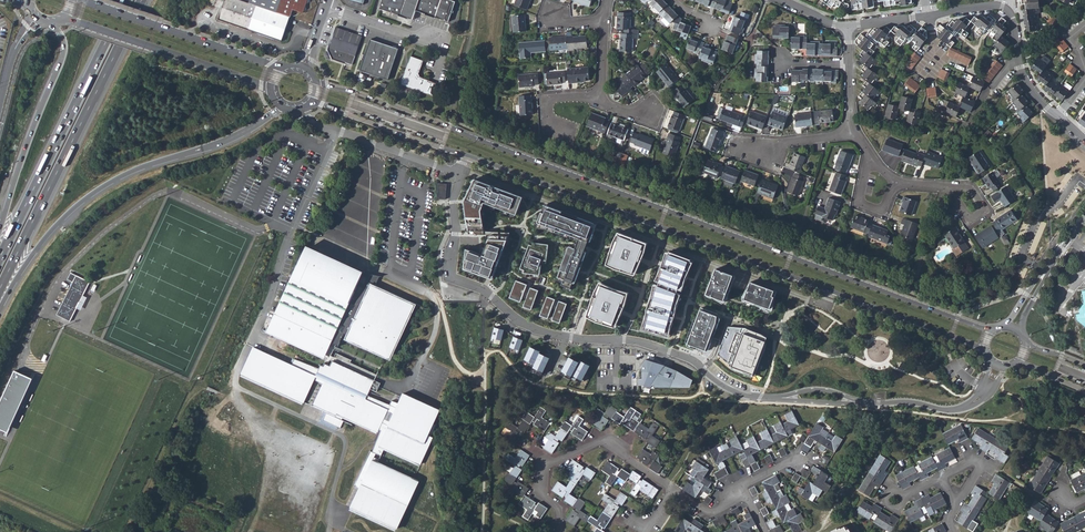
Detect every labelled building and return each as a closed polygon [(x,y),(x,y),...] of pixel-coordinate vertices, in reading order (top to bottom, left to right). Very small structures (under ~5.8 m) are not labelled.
[(289,17),(248,3),(239,0),(224,0),(218,20),(281,42),(289,17)] [(248,3),(289,17),(292,9),(303,13),(303,12),(306,9),(304,5),(309,2),(308,0),(249,0),(248,3)] [(382,10),(386,11),(412,20),(415,11),(445,20),(451,1),(451,0),(381,0),(379,8),(382,10)] [(514,5),(526,10),(530,0),(516,0),(514,5)] [(659,13),(661,11),(667,5),(663,0),(650,0),(651,1),(649,4),(652,8),(653,7),(659,13)] [(700,3),(714,9),(717,1),(716,0),(701,0),(700,3)] [(717,1),(714,9),(728,14),(733,3),(731,2),(731,1),(729,0),(717,0),(717,1)] [(831,8),(834,4),(839,8),(842,4),(841,4),(844,0),(820,0),(831,8)] [(852,10),(874,8),(873,0),(851,0),(852,10)] [(1028,9),(1039,8),(1038,0),(1021,0),(1022,4),(1027,4),(1028,9)] [(664,18),(670,24),(672,21),(678,16),(667,5),(661,11),(662,12),(659,15),(663,19),(664,18)] [(1025,14),(1025,20),(1037,19),(1038,19),(1037,14),(1039,13),(1039,8),(1028,9),(1023,10),(1023,14),(1025,14)] [(625,30),(624,34),(633,34),(633,30),(630,30),(631,17),(630,17),(630,13),(618,13),(617,17),(617,29),(625,30)] [(512,16),(513,33),(526,32),(525,15),(512,16)] [(971,21),(971,22),(979,28),(976,33),(980,36),(987,28),(990,29),(995,22),(996,21),(996,20),(990,15),(986,20),(982,16),(978,21),(974,17),(971,21)] [(1053,15),(1050,19),(1056,25),(1059,22),(1053,15)] [(681,22),(682,19),(678,16),(672,21),(675,24),(673,30),(681,33),(682,32),(688,35),(690,30),(691,27),(681,22)] [(734,17),(729,31),(740,35),(740,34),(742,34),(746,25),(744,24),(745,21),(734,17)] [(660,21),(666,27),(670,24),(664,18),(663,19),(660,21)] [(956,31),(965,38),(969,33),(964,30),(971,22),(971,21),(966,18),(963,22),(958,19),(955,23),(951,20),(946,26),(946,27),(946,28),(954,34),(956,31)] [(992,38),(996,42),(1001,36),(1007,29),(1003,25),(1006,21),(1004,19),(1002,18),(991,31),(995,34),(992,38)] [(1038,30),(1037,19),(1025,20),(1024,21),(1024,25),(1026,25),(1027,32),(1038,30)] [(1047,21),(1050,25),(1053,28),(1056,25),(1050,19),(1047,21)] [(773,26),(773,38),(788,39),(789,27),(785,27),(785,25),(776,25),(776,26),(773,26)] [(895,27),(891,31),(899,38),(896,42),(901,45),(907,37),(910,39),(916,32),(916,31),(916,30),(909,25),(906,29),(902,26),(899,30),(895,27)] [(940,25),(937,29),(941,33),(938,37),(950,47),(954,43),(950,39),(953,35),(940,25)] [(883,31),(879,28),(875,32),(871,29),(867,34),(866,36),(867,36),(874,43),(876,40),(885,47),(889,43),(884,40),(891,31),(887,27),(886,27),(883,31)] [(915,44),(912,48),(917,51),(927,38),(923,35),(926,31),(922,27),(911,40),(915,44)] [(352,65),(362,37),(335,28),(330,43),(329,43),(327,50),(331,59),(345,64),(345,63),(352,65)] [(639,39),(639,34),(633,34),(624,34),(621,34),(621,38),(620,38),(620,52),(632,52),(633,39),(639,39)] [(861,42),(857,46),(863,50),(870,56),(874,52),(870,48),(873,44),(860,34),(857,38),(861,42)] [(737,41),(738,39),(727,35),(722,50),(733,54),(734,50),(736,51),(739,42),(737,41)] [(550,51),(568,49),(567,36),(549,38),(550,51)] [(573,36),(567,36),(568,49),(568,51),(574,51),(574,49),(587,48),(586,36),(573,37),(573,36)] [(791,49),(806,49),(807,43),(807,38),(804,38),(804,36),(795,36),(795,37),(791,37),(791,49)] [(1010,43),(1001,36),(996,42),(993,46),(997,49),(996,51),(1001,54),(1010,44),(1010,43)] [(700,51),(701,51),(704,43),(690,38),(686,49),(694,52),(694,53),(698,55),(700,51)] [(386,80),(397,49),(369,39),(360,67),(372,71),(370,74),(386,80)] [(1052,44),(1056,48),(1057,47),(1056,46),(1061,42),(1058,39),(1052,44)] [(1057,47),(1059,49),(1065,43),(1063,40),(1061,42),(1056,46),(1057,47)] [(531,53),(546,52),(545,41),(519,43),(520,59),(531,58),(531,53)] [(810,43),(807,43),(806,49),(806,55),(822,56),(822,44),(820,44),(820,42),(810,41),(810,43)] [(711,63),(713,63),(717,53),(708,49),(709,45),(704,43),(701,51),(699,58),(702,59),(701,61),(711,65),(711,63)] [(830,44),(822,44),(822,56),(837,56),(837,47),(835,47),(835,43),(830,43),(830,44)] [(1062,52),(1068,47),(1065,43),(1059,49),(1062,52)] [(768,67),(769,51),(769,47),(759,47),(759,51),(757,51),(757,54),(755,54),(755,64),(757,64),(757,66),(768,67)] [(951,48),(947,56),(969,66),(972,58),(957,51),(951,48)] [(874,66),(877,62),(875,60),(870,56),(863,50),(860,55),(862,57),(859,61),(865,66),(869,69),(872,65),(874,66)] [(912,55),(904,65),(911,70),(921,58),(914,53),(912,55)] [(1038,58),(1031,68),(1035,71),(1036,69),(1041,73),(1044,69),(1050,60),(1044,56),(1041,59),(1038,58)] [(411,57),(401,84),(438,98),(442,86),(420,78),(418,73),(422,61),(411,57)] [(996,61),(982,77),(987,81),(989,83),(1003,66),(996,61)] [(638,66),(626,75),(634,85),(650,73),(643,64),(639,67),(638,66)] [(666,64),(656,72),(669,87),(678,79),(666,64)] [(1064,71),(1068,74),(1073,67),(1070,64),(1064,71)] [(768,82),(768,67),(757,66),(756,69),(754,69),(754,78),(756,78),(756,82),(768,82)] [(879,77),(869,69),(865,66),(861,70),(863,72),(861,76),(866,81),(871,84),(874,80),(875,81),(879,77)] [(1072,76),(1077,69),(1073,67),(1068,74),(1072,76)] [(588,68),(567,70),(567,72),(568,80),(569,84),(576,83),(576,82),(584,81),(590,81),(588,68)] [(804,81),(807,81),(808,78),(808,69),(792,69),(792,79),(792,81),(794,80),(794,82),(804,82),(804,81)] [(815,81),(823,81),(823,70),(808,69),(808,78),(809,78),(809,82),(814,82),(815,81)] [(949,73),(942,69),(938,77),(946,81),(949,73)] [(1053,76),(1044,69),(1041,73),(1036,79),(1036,80),(1040,82),(1041,81),(1046,85),(1050,79),(1053,76)] [(838,78),(838,72),(838,70),(823,70),(823,81),(831,82),(831,83),(836,83),(836,78),(838,78)] [(547,85),(561,84),(561,82),(566,82),(565,80),(565,72),(543,74),(544,85),(547,85)] [(631,89),(634,85),(626,75),(624,72),(622,73),(624,76),(617,81),(619,83),(614,87),(622,97),(627,93),(628,94),(632,90),(631,89)] [(519,75),(519,88),(534,87),(534,85),(539,85),(538,74),(519,75)] [(980,92),(985,82),(975,77),(970,88),(980,92)] [(910,78),(904,85),(915,93),(920,86),(910,78)] [(1060,85),(1050,79),(1046,85),(1043,89),(1046,92),(1047,91),(1053,95),(1060,85)] [(862,92),(872,100),(876,96),(877,97),(881,92),(871,84),(866,81),(863,85),(865,88),(862,92)] [(1063,86),(1061,84),(1060,85),(1053,95),(1056,97),(1058,95),(1063,99),(1072,87),(1066,82),(1063,86)] [(955,93),(965,97),(970,88),(960,83),(955,93)] [(1024,91),(1016,83),(1007,92),(1011,96),(1010,97),(1014,101),(1021,94),(1024,91)] [(681,85),(673,92),(675,95),(674,96),(684,108),(694,100),(681,85)] [(936,88),(927,89),(928,97),(937,96),(936,88)] [(876,103),(872,100),(862,92),(859,96),(861,99),(858,103),(868,111),(872,107),(873,108),(876,103)] [(1018,112),(1026,105),(1029,102),(1021,94),(1014,101),(1012,103),(1015,107),(1014,108),(1018,112)] [(519,96),(520,116),(532,115),(531,100),(531,95),(519,96)] [(971,112),(975,102),(965,97),(961,107),(971,112)] [(902,98),(899,109),(909,112),(912,101),(902,98)] [(951,103),(946,113),(956,117),(961,107),(951,103)] [(1033,113),(1026,105),(1018,112),(1017,114),(1020,118),(1019,119),(1023,123),(1033,113)] [(899,109),(888,106),(885,116),(896,119),(899,109)] [(719,119),(742,128),(746,117),(723,109),(719,119)] [(832,110),(813,112),(813,113),(815,121),(815,125),(820,124),(820,123),(834,121),(832,110)] [(746,124),(762,130),(767,117),(751,111),(746,124)] [(767,125),(783,130),(787,117),(772,111),(767,125)] [(683,119),(685,115),(674,112),(673,115),(672,115),(668,127),(669,128),(679,131),(684,120),(683,119)] [(920,115),(909,112),(906,122),(917,125),(920,115)] [(600,133),(604,134),(609,121),(605,119),(591,113),(587,126),(601,132),(600,133)] [(812,121),(815,121),(813,113),(794,115),(796,127),(813,125),(812,121)] [(611,124),(607,134),(624,140),(628,130),(624,128),(618,126),(611,124)] [(712,129),(705,148),(716,152),(722,137),(723,138),(724,133),(712,129)] [(634,133),(630,143),(635,144),(634,145),(650,151),(654,140),(639,134),(638,135),(634,133)] [(668,138),(663,153),(674,157),(680,142),(679,142),(681,138),(669,134),(667,138),(668,138)] [(887,139),(883,151),(898,156),(903,145),(887,139)] [(916,154),(905,150),(901,161),(917,167),(918,165),(921,167),(923,164),(925,156),(916,153),(916,154)] [(836,165),(834,169),(846,173),(847,170),(848,170),(853,155),(840,151),(835,165),(836,165)] [(932,153),(927,151),(925,156),(923,164),(932,167),(932,166),(938,169),(942,158),(932,154),(932,153)] [(979,151),(969,158),(972,162),(971,163),(978,175),(989,167),(979,151)] [(628,155),(622,153),(620,159),(618,165),(623,167),(628,155)] [(791,165),(789,169),(799,173),(805,157),(794,153),(790,165),(791,165)] [(707,160),(703,173),(717,178),(722,165),(713,161),(712,162),(707,160)] [(739,172),(725,166),(721,178),(735,184),(739,172)] [(758,175),(744,170),(740,181),(754,186),(758,175)] [(845,181),(847,177),(836,172),(829,191),(841,195),(846,181),(845,181)] [(991,188),(994,191),(1002,186),(996,178),(992,172),(983,178),(989,189),(991,188)] [(792,178),(787,192),(798,196),(803,182),(804,178),(795,174),(793,178),(792,178)] [(523,197),(475,179),(464,201),(468,231),(484,231),(482,211),(484,203),(516,215),(523,197)] [(778,186),(761,180),(756,193),(773,199),(778,186)] [(446,185),(438,185),(437,198),(446,199),(446,185)] [(1006,186),(996,193),(991,196),(995,202),(1000,199),(1005,207),(1015,200),(1006,186)] [(903,202),(900,212),(911,216),(916,201),(904,197),(902,202),(903,202)] [(818,207),(816,214),(822,216),(822,217),(833,221),(835,214),(836,215),(840,203),(829,198),(825,209),(818,207)] [(596,224),(544,205),(537,223),(541,224),(539,229),(547,230),(548,227),(579,239),(588,242),(590,242),(596,224)] [(996,221),(992,223),(998,232),(1001,229),(1002,230),(1017,220),(1011,210),(995,220),(996,221)] [(851,227),(869,234),(872,225),(873,224),(868,222),(869,221),(855,216),(851,227)] [(912,240),(918,224),(903,219),(901,224),(904,225),(900,236),(912,240)] [(880,228),(872,225),(869,234),(868,237),(887,244),(890,237),(886,235),(888,231),(879,228),(880,228)] [(975,236),(983,248),(999,238),(991,226),(975,236)] [(945,234),(954,248),(959,254),(962,252),(958,245),(963,242),(958,232),(959,231),(956,227),(945,234)] [(492,280),(509,236),(490,235),(482,255),(466,249),(464,266),(469,268),(468,270),(492,280)] [(621,236),(610,264),(633,273),(644,245),(621,236)] [(588,242),(579,239),(576,249),(584,252),(588,242)] [(548,245),(533,243),(532,246),(529,245),(520,269),(524,270),(523,273),(540,275),(541,265),(539,265),(541,260),(546,261),(548,245)] [(576,249),(569,246),(558,277),(563,279),(561,285),(570,289),(572,283),(574,284),(586,253),(584,252),(576,249)] [(346,335),(391,355),(414,305),(425,310),(427,305),(378,283),(380,277),(366,270),(365,273),(328,256),(309,247),(288,292),(271,329),(274,330),(295,340),(328,355),(335,341),(342,344),(346,335)] [(671,254),(660,281),(679,289),(689,261),(671,254)] [(717,269),(707,295),(725,301),(734,275),(717,269)] [(83,296),(90,283),(71,273),(67,280),(73,283),(57,315),(70,322),(77,309),(75,308),(82,296),(83,296)] [(527,285),(516,281),(510,296),(521,300),(527,285)] [(752,282),(746,299),(770,308),(775,297),(773,296),(775,291),(752,282)] [(602,285),(592,314),(614,323),(625,294),(602,285)] [(659,286),(653,305),(658,306),(656,311),(671,316),(677,293),(659,286)] [(538,291),(530,288),(524,305),(532,308),(538,291)] [(1073,317),(1084,326),(1084,289),(1082,289),(1083,302),(1073,317)] [(555,300),(547,297),(540,314),(548,317),(555,300)] [(567,304),(559,301),(552,318),(560,321),(563,315),(562,315),(567,304)] [(652,310),(647,327),(667,332),(671,316),(656,311),(652,310)] [(701,310),(689,343),(707,351),(718,323),(718,316),(701,310)] [(504,330),(494,327),(492,338),(494,339),(501,340),(504,330)] [(754,375),(768,337),(745,328),(742,328),(740,334),(737,333),(730,352),(733,353),(729,362),(732,367),(754,375)] [(523,340),(514,337),(510,347),(517,349),(519,350),(523,340)] [(335,341),(328,355),(337,359),(379,378),(381,373),(355,360),(356,358),(340,351),(343,344),(342,344),(335,341)] [(379,378),(337,359),(334,364),(329,361),(327,364),(325,363),(323,367),(299,356),(296,361),(265,347),(257,344),(245,370),(308,399),(318,376),(327,380),(318,400),(326,404),(324,407),(328,409),(331,410),(327,417),(341,424),(345,425),(350,413),(384,429),(385,427),(387,428),(377,449),(375,448),(359,483),(364,485),(356,503),(402,525),(424,478),(384,459),(389,447),(425,463),(437,437),(435,436),(441,424),(438,422),(444,409),(407,392),(403,402),(396,399),(394,403),(372,393),(375,387),(381,390),(385,381),(379,378)] [(541,351),(531,347),(525,359),(535,364),(540,353),(541,351)] [(550,358),(540,353),(535,364),(533,366),(533,367),(543,372),(550,358)] [(574,373),(579,362),(570,357),(564,367),(574,373)] [(691,387),(694,379),(678,370),(646,358),(643,364),(643,377),(640,378),(641,386),(691,387)] [(580,360),(579,362),(574,373),(573,375),(582,380),(590,366),(580,360)] [(574,373),(564,367),(562,370),(572,376),(571,377),(581,382),(582,380),(573,375),(574,373)] [(9,433),(34,380),(15,372),(0,405),(0,429),(9,433)] [(598,417),(593,425),(601,431),(603,428),(608,420),(607,419),(608,416),(612,419),(616,412),(617,410),(610,405),(605,414),(595,407),(592,412),(598,417)] [(522,418),(523,420),(530,424),(532,421),(534,422),(533,424),(544,432),(550,423),(542,417),(546,411),(541,407),(534,417),(526,412),(522,418)] [(634,432),(640,423),(643,419),(639,417),(641,414),(631,408),(625,417),(616,412),(612,419),(620,424),(622,421),(625,423),(623,425),(634,432)] [(331,410),(328,409),(323,419),(326,421),(340,427),(341,424),(327,417),(331,410)] [(790,421),(782,426),(787,436),(792,434),(791,430),(799,425),(792,412),(786,415),(790,421)] [(561,428),(568,433),(570,430),(572,431),(571,433),(582,441),(588,432),(579,426),(584,420),(579,416),(572,425),(564,420),(560,427),(561,428)] [(525,433),(530,424),(523,420),(518,428),(508,421),(505,426),(511,431),(506,439),(514,445),(521,434),(520,433),(521,431),(525,433)] [(649,429),(640,423),(634,432),(645,439),(647,438),(649,439),(647,442),(655,448),(660,441),(652,435),(658,426),(653,422),(649,429)] [(787,436),(782,426),(781,423),(773,426),(776,433),(771,436),(774,443),(787,436)] [(813,430),(809,436),(804,433),(799,440),(804,444),(801,449),(808,453),(810,450),(811,448),(815,440),(821,444),(826,437),(828,433),(823,430),(824,428),(817,423),(813,430)] [(960,443),(968,439),(960,424),(957,426),(957,427),(943,435),(948,444),(958,439),(960,443)] [(562,441),(568,433),(561,428),(556,436),(549,432),(546,437),(549,439),(546,444),(543,448),(552,454),(559,443),(558,442),(559,439),(562,441)] [(989,449),(995,439),(978,429),(972,438),(981,444),(979,448),(986,453),(989,449)] [(763,440),(757,443),(760,450),(774,443),(771,436),(767,430),(760,433),(763,440)] [(826,437),(821,444),(819,449),(824,452),(827,447),(835,453),(843,440),(836,435),(834,437),(832,441),(826,437)] [(729,440),(729,441),(732,446),(726,449),(726,450),(730,457),(737,453),(740,452),(743,450),(741,446),(736,436),(729,440)] [(760,450),(757,443),(754,437),(746,440),(747,442),(749,447),(743,450),(744,452),(750,465),(756,462),(752,454),(760,450)] [(1008,448),(995,439),(989,449),(999,455),(996,459),(1004,464),(1008,457),(1004,454),(1008,448)] [(724,445),(726,449),(732,446),(729,441),(723,444),(724,445)] [(730,457),(726,450),(720,453),(717,448),(717,447),(709,451),(716,464),(718,463),(719,464),(717,465),(719,470),(723,477),(729,474),(724,467),(725,466),(723,462),(722,462),(722,461),(730,457)] [(778,451),(781,456),(781,458),(787,455),(786,453),(784,448),(778,451)] [(642,449),(637,457),(640,460),(648,465),(649,463),(651,465),(649,468),(658,473),(662,467),(654,461),(658,455),(653,451),(651,455),(642,449)] [(937,468),(939,471),(947,467),(945,464),(955,458),(950,449),(936,456),(939,462),(935,464),(937,468)] [(515,465),(509,474),(516,478),(522,470),(519,468),(521,466),(522,467),(528,459),(529,455),(521,450),(515,458),(509,454),(505,459),(515,465)] [(739,455),(744,466),(745,467),(750,465),(744,452),(741,454),(739,455)] [(765,458),(767,463),(768,465),(773,462),(773,460),(770,455),(765,458)] [(823,456),(822,458),(820,461),(826,465),(830,460),(823,456)] [(881,456),(870,472),(883,481),(887,475),(888,473),(884,470),(890,461),(881,456)] [(1047,456),(1038,471),(1050,478),(1059,463),(1047,456)] [(937,468),(935,464),(932,458),(918,465),(921,471),(917,473),(919,477),(921,481),(929,476),(927,473),(937,468)] [(584,467),(573,460),(572,460),(567,468),(575,474),(571,481),(576,484),(583,474),(591,480),(595,473),(587,467),(585,470),(582,468),(584,467)] [(628,478),(630,474),(622,469),(620,472),(617,470),(618,468),(608,461),(602,470),(610,476),(606,482),(611,486),(618,476),(626,481),(628,478)] [(696,461),(691,468),(697,472),(693,478),(697,480),(708,488),(712,483),(704,477),(709,470),(696,461)] [(756,462),(750,465),(754,472),(760,468),(759,467),(757,462),(756,462)] [(813,484),(823,490),(827,493),(831,485),(829,484),(825,482),(829,476),(822,472),(814,466),(811,472),(818,477),(813,484)] [(909,482),(919,477),(917,473),(914,467),(896,477),(900,484),(903,490),(911,486),(909,482)] [(687,474),(693,478),(697,472),(691,468),(687,474)] [(633,470),(630,474),(628,478),(636,483),(630,493),(635,496),(640,490),(652,498),(658,490),(643,479),(642,481),(639,479),(641,476),(633,470)] [(714,473),(718,480),(723,477),(719,470),(714,473)] [(810,473),(808,472),(805,470),(801,476),(806,480),(810,473)] [(1050,478),(1038,471),(1029,486),(1040,494),(1050,478)] [(883,481),(870,472),(859,490),(868,495),(874,486),(878,488),(883,481)] [(514,492),(523,497),(525,495),(529,489),(518,481),(517,483),(514,481),(516,478),(509,474),(508,473),(503,480),(511,485),(505,494),(510,498),(514,492)] [(797,483),(801,476),(796,473),(794,477),(792,480),(797,483)] [(1070,481),(1072,484),(1077,493),(1084,489),(1084,473),(1081,475),(1074,479),(1070,481)] [(765,498),(777,492),(774,486),(777,484),(780,483),(776,475),(762,483),(767,491),(762,493),(765,498)] [(1009,483),(996,475),(991,482),(995,484),(989,494),(998,500),(1009,483)] [(708,488),(697,480),(693,486),(689,483),(688,482),(683,489),(696,497),(701,490),(704,492),(709,495),(712,490),(708,488)] [(573,506),(578,499),(570,494),(576,484),(571,481),(566,487),(558,482),(552,490),(556,492),(563,497),(564,496),(567,497),(565,500),(573,506)] [(819,497),(823,490),(813,484),(810,482),(805,490),(800,487),(797,492),(809,499),(813,493),(816,496),(819,497)] [(968,505),(978,511),(986,499),(985,498),(988,494),(985,492),(975,486),(971,493),(974,496),(968,505)] [(758,493),(755,487),(749,490),(752,497),(758,493)] [(608,503),(603,512),(612,517),(619,507),(617,506),(619,503),(622,505),(627,497),(621,492),(615,500),(606,494),(602,499),(608,503)] [(772,501),(777,510),(784,506),(788,504),(790,502),(787,495),(784,496),(780,498),(777,492),(765,498),(768,504),(772,501)] [(921,499),(924,506),(928,513),(946,503),(941,494),(931,499),(929,495),(921,499)] [(535,502),(527,497),(525,495),(523,497),(519,504),(527,510),(523,516),(528,520),(533,513),(541,518),(547,508),(539,503),(537,506),(534,504),(535,502)] [(707,496),(703,502),(708,506),(712,500),(710,498),(707,496)] [(579,498),(578,499),(573,506),(576,508),(574,511),(572,509),(567,517),(565,520),(574,526),(580,518),(587,522),(587,521),(590,517),(580,510),(585,502),(579,498)] [(910,522),(924,515),(920,508),(924,506),(921,499),(913,503),(915,507),(905,512),(910,522)] [(1027,512),(1041,521),(1045,514),(1048,509),(1035,501),(1027,512)] [(877,516),(879,512),(882,508),(875,504),(872,508),(862,502),(856,511),(870,519),(871,518),(873,513),(877,516)] [(968,505),(965,503),(960,510),(964,513),(958,522),(959,523),(973,531),(978,524),(973,520),(978,511),(968,505)] [(692,515),(693,514),(695,510),(689,506),(686,511),(692,515)] [(788,521),(798,516),(794,508),(791,510),(787,512),(784,506),(777,510),(772,512),(775,517),(779,515),(784,523),(788,521)] [(765,507),(760,510),(763,517),(769,514),(765,507)] [(741,513),(740,512),(738,508),(731,511),(732,513),(734,516),(741,513)] [(603,512),(598,520),(591,516),(590,517),(587,521),(597,527),(594,531),(604,531),(602,530),(603,527),(605,528),(612,517),(603,512)] [(889,518),(879,512),(877,516),(874,520),(874,521),(885,528),(887,529),(888,527),(892,530),(899,519),(892,514),(889,518)] [(1075,517),(1081,529),(1084,527),(1084,512),(1075,517)] [(756,525),(749,513),(744,516),(746,520),(738,524),(742,531),(751,531),(749,528),(756,525)] [(798,516),(788,521),(793,531),(799,531),(802,530),(799,524),(805,521),(801,514),(798,516)] [(1041,521),(1038,525),(1048,531),(1053,531),(1059,522),(1045,514),(1041,521)] [(727,522),(724,518),(723,516),(718,518),(721,525),(727,522)] [(1081,529),(1075,517),(1060,524),(1064,531),(1075,531),(1081,529)] [(699,522),(694,519),(691,523),(684,518),(675,530),(677,531),(684,531),(686,529),(690,531),(692,531),(699,522)] [(721,525),(718,518),(712,521),(716,528),(721,525)] [(738,524),(736,520),(731,522),(733,527),(725,531),(742,531),(738,524)] [(773,520),(767,523),(771,530),(774,529),(776,527),(773,520)] [(699,522),(692,531),(704,531),(701,530),(704,525),(699,522)] [(946,531),(942,524),(940,525),(928,531),(929,531),(944,531),(946,531)]
